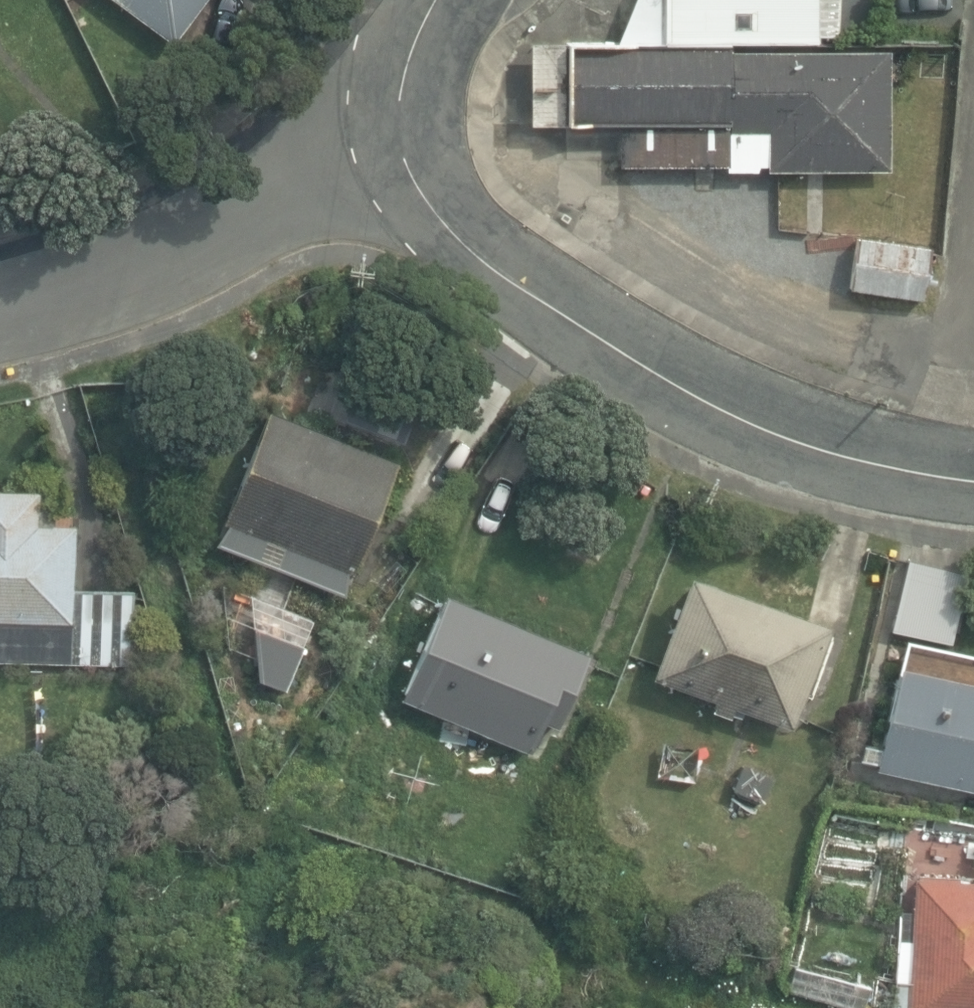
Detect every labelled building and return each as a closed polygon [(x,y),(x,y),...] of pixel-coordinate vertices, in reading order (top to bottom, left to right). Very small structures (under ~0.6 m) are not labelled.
[(173,41),(203,0),(117,0),(173,41)] [(615,45),(660,45),(660,0),(634,0),(615,45)] [(660,45),(728,45),(818,45),(817,0),(660,0),(660,45)] [(563,127),(563,45),(527,45),(527,128),(563,127)] [(615,45),(563,45),(563,127),(618,128),(618,169),(724,169),(725,173),(757,174),(757,168),(765,168),(766,174),(890,173),(890,52),(728,52),(728,45),(660,45),(615,45)] [(923,302),(931,248),(857,237),(849,290),(923,302)] [(317,556),(356,572),(400,464),(271,412),(226,521),(296,550),(292,558),(313,566),(317,556)] [(136,660),(137,586),(75,585),(76,521),(56,521),(56,507),(40,506),(41,487),(0,487),(0,658),(136,660)] [(892,629),(957,643),(973,573),(908,558),(892,629)] [(734,704),(791,726),(829,626),(693,575),(655,677),(717,700),(713,709),(730,715),(734,704)] [(402,695),(532,751),(538,737),(551,742),(588,654),(447,593),(402,695)] [(252,675),(286,687),(310,623),(275,610),(252,675)] [(973,789),(973,681),(900,664),(876,767),(973,789)] [(733,786),(764,798),(774,772),(743,760),(733,786)] [(917,876),(913,940),(900,939),(896,1007),(973,1007),(973,879),(917,876)]
